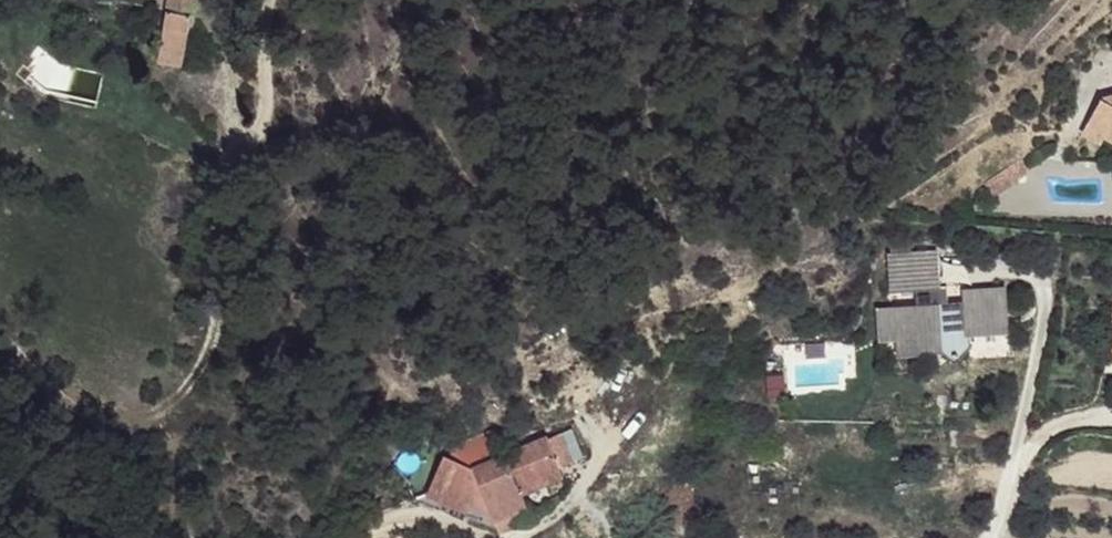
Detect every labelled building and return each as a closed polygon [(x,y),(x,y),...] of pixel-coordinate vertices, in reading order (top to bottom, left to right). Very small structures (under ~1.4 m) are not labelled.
[(205,0),(179,0),(178,9),(203,12),(205,0)] [(197,66),(203,12),(178,9),(172,57),(180,64),(197,66)] [(1108,96),(1093,120),(1110,130),(1107,133),(1111,136),(1111,95),(1108,96)] [(1093,120),(1088,129),(1103,139),(1107,133),(1110,130),(1093,120)] [(1077,149),(1065,157),(1072,167),(1084,160),(1077,149)] [(1065,157),(1045,168),(1050,179),(1072,167),(1065,157)] [(929,282),(930,248),(886,244),(884,281),(889,282),(907,282),(929,282)] [(1000,337),(1002,293),(963,292),(962,308),(944,308),(944,282),(929,282),(907,282),(906,306),(881,306),(869,306),(868,330),(883,331),(883,345),(925,348),(935,356),(950,356),(960,350),(960,337),(1000,337)] [(906,306),(907,282),(889,282),(880,299),(881,306),(906,306)] [(1002,293),(1002,284),(944,282),(944,308),(962,308),(963,292),(1002,293)] [(550,477),(538,448),(464,478),(432,470),(421,511),(458,521),(460,512),(474,506),(483,528),(484,532),(520,519),(514,502),(510,492),(550,477)]
